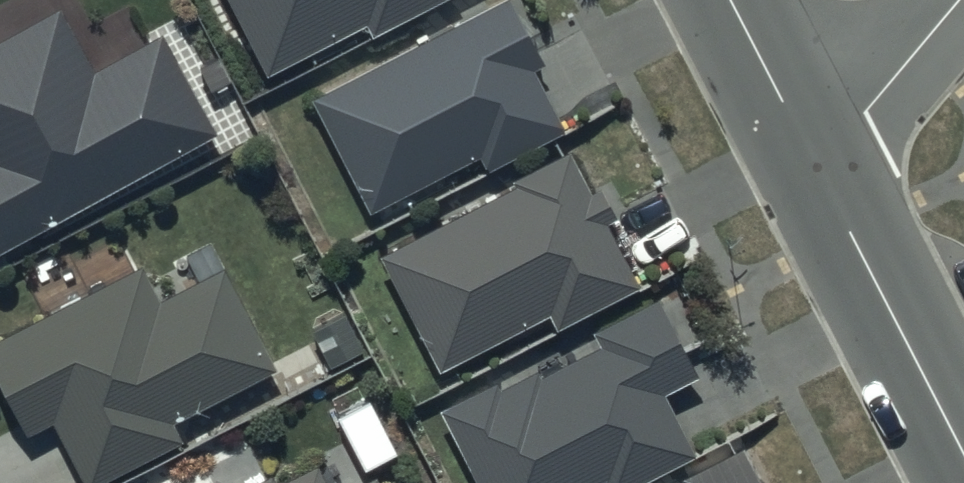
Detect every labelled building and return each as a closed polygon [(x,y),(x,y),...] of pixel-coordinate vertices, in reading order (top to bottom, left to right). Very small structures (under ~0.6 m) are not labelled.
[(268,75),(366,25),(373,37),(445,0),(228,0),(268,75)] [(309,103),(370,216),(480,158),(488,173),(565,132),(532,71),(546,64),(512,0),(502,0),(309,103)] [(218,134),(163,36),(94,74),(59,11),(0,44),(0,255),(218,134)] [(514,190),(381,259),(440,372),(551,314),(559,329),(637,288),(605,227),(617,221),(602,192),(593,197),(571,154),(511,184),(514,190)] [(0,343),(0,383),(28,437),(54,423),(85,482),(105,482),(185,441),(176,425),(276,372),(223,272),(159,306),(140,270),(0,343)] [(592,332),(600,347),(542,377),(539,371),(502,390),(498,383),(441,412),(478,482),(648,482),(698,457),(667,399),(703,380),(660,297),(592,332)] [(741,450),(681,481),(682,482),(759,482),(741,450)] [(317,468),(288,482),(325,482),(317,468)]
